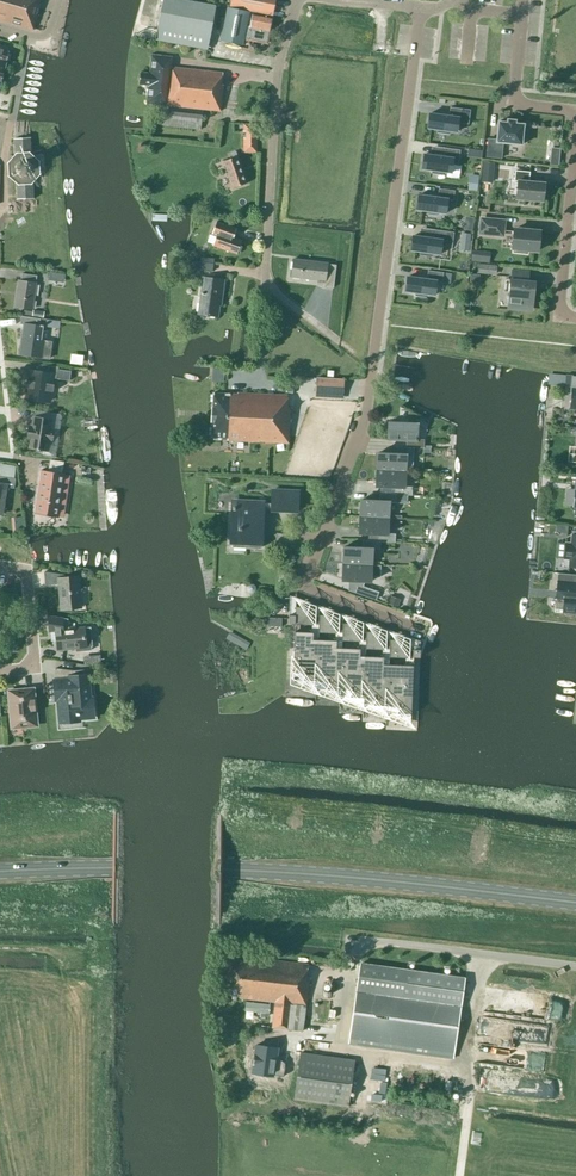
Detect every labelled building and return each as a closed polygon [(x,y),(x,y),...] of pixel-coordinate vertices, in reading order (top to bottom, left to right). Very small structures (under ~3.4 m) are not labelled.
[(33,29),(41,5),(38,4),(40,0),(0,0),(0,20),(33,29)] [(188,46),(207,49),(216,6),(185,0),(163,0),(155,40),(188,46)] [(272,15),(275,0),(231,0),(230,7),(272,15)] [(221,41),(242,45),(249,11),(228,7),(221,41)] [(267,42),(269,31),(272,17),(253,13),(250,27),(248,26),(245,38),(267,42)] [(249,43),(247,50),(254,51),(255,51),(256,45),(249,43)] [(6,62),(9,52),(6,51),(8,47),(0,45),(0,60),(6,62)] [(140,72),(138,84),(149,85),(146,105),(163,107),(203,111),(220,113),(223,85),(222,85),(223,73),(172,67),(173,57),(152,55),(150,73),(140,72)] [(440,117),(429,116),(428,131),(438,132),(438,135),(448,137),(449,134),(457,135),(458,126),(469,127),(471,112),(451,110),(451,116),(441,114),(440,117)] [(162,114),(161,124),(201,129),(202,118),(162,114)] [(488,139),(487,157),(501,158),(502,143),(520,144),(522,145),(522,143),(522,140),(525,140),(526,129),(523,129),(523,126),(524,126),(524,124),(498,122),(498,123),(497,140),(488,139)] [(244,152),(257,153),(257,124),(244,124),(243,133),(244,133),(244,152)] [(13,138),(16,200),(35,199),(32,137),(13,138)] [(468,148),(467,156),(481,158),(482,150),(468,148)] [(223,161),(233,188),(247,183),(237,156),(236,152),(232,153),(234,157),(223,161)] [(450,154),(444,153),(443,159),(435,158),(434,161),(424,160),(422,174),(432,176),(432,179),(443,181),(443,177),(451,178),(453,164),(458,165),(460,155),(453,154),(450,154)] [(481,182),(492,183),(494,162),(483,161),(481,182)] [(496,175),(496,177),(507,178),(508,170),(497,168),(496,175)] [(529,180),(530,172),(515,170),(514,181),(518,181),(516,199),(543,201),(545,183),(531,182),(529,180)] [(433,197),(418,195),(416,209),(427,210),(427,213),(437,215),(437,212),(446,213),(448,199),(453,200),(455,190),(439,188),(439,189),(440,189),(439,195),(432,194),(433,194),(433,197)] [(458,225),(467,226),(468,214),(460,213),(458,225)] [(504,238),(506,219),(479,217),(478,235),(504,238)] [(234,237),(237,229),(217,221),(213,230),(218,232),(213,245),(237,254),(242,240),(234,237)] [(427,238),(413,236),(411,250),(422,251),(421,254),(431,256),(432,253),(440,254),(442,240),(453,242),(454,232),(449,232),(449,231),(434,229),(433,229),(435,230),(434,236),(426,235),(427,235),(427,238)] [(514,229),(512,248),(514,248),(514,252),(527,253),(527,250),(538,251),(540,232),(514,229)] [(469,251),(471,234),(461,233),(459,250),(469,251)] [(327,264),(293,259),(291,276),(317,279),(317,283),(325,284),(324,286),(333,288),(336,265),(327,264)] [(201,262),(188,261),(187,276),(199,277),(199,270),(212,272),(214,264),(213,264),(212,264),(201,262)] [(478,263),(477,270),(496,272),(497,265),(478,263)] [(529,271),(512,269),(511,279),(510,279),(507,309),(521,310),(521,306),(533,307),(535,281),(528,281),(529,271)] [(407,277),(405,291),(416,292),(416,295),(426,297),(426,294),(435,295),(437,281),(443,282),(444,272),(428,270),(428,271),(429,271),(428,277),(421,276),(422,276),(422,279),(407,277)] [(50,272),(48,280),(56,282),(57,273),(56,273),(50,272)] [(15,307),(32,309),(37,276),(22,273),(21,281),(19,280),(15,307)] [(470,273),(469,284),(478,285),(479,274),(470,273)] [(221,300),(223,287),(224,280),(203,278),(200,313),(218,316),(220,299),(221,300)] [(455,300),(454,308),(462,309),(464,301),(455,300)] [(51,358),(53,343),(40,341),(42,327),(43,327),(43,325),(41,325),(41,326),(39,326),(40,319),(21,316),(20,324),(24,325),(20,354),(38,356),(51,358)] [(48,372),(29,369),(28,379),(26,379),(25,387),(27,387),(25,396),(49,400),(50,390),(52,391),(53,383),(51,383),(52,377),(69,379),(70,370),(49,366),(48,372)] [(224,369),(215,368),(215,381),(224,382),(224,369)] [(566,375),(548,374),(547,385),(565,386),(566,375)] [(316,392),(343,394),(343,380),(317,378),(316,392)] [(227,438),(227,440),(289,443),(290,411),(290,407),(288,407),(288,395),(237,393),(237,394),(213,393),(212,437),(227,438)] [(407,447),(414,447),(423,448),(424,440),(417,439),(418,416),(409,411),(409,423),(389,422),(388,439),(407,440),(407,447)] [(55,429),(52,429),(53,419),(33,417),(32,425),(29,425),(27,438),(30,439),(28,449),(49,452),(50,442),(53,442),(55,429)] [(406,456),(413,457),(414,447),(407,447),(397,447),(397,454),(378,453),(377,469),(405,471),(406,456)] [(2,514),(3,508),(5,494),(6,487),(14,488),(16,478),(14,478),(16,466),(0,464),(0,514),(2,514)] [(405,487),(405,471),(377,469),(376,486),(395,487),(395,494),(397,494),(412,495),(412,487),(405,487)] [(36,514),(58,517),(64,474),(42,470),(36,514)] [(234,510),(232,547),(259,548),(260,548),(261,548),(261,547),(262,547),(262,546),(262,545),(262,544),(262,543),(261,543),(261,542),(259,542),(261,509),(298,511),(299,491),(272,490),(271,503),(232,501),(232,502),(234,502),(234,507),(233,507),(233,510),(234,510)] [(389,502),(397,502),(397,494),(395,494),(380,493),(380,501),(361,500),(360,516),(389,518),(389,502)] [(359,533),(378,534),(378,541),(380,541),(395,542),(395,534),(388,534),(389,518),(360,516),(359,533)] [(21,517),(14,517),(15,532),(23,532),(21,517)] [(560,526),(560,532),(567,533),(568,525),(567,525),(566,525),(561,525),(560,526)] [(572,534),(571,543),(565,543),(564,558),(569,559),(569,566),(575,567),(575,534),(572,534)] [(380,549),(380,541),(378,541),(363,540),(363,548),(344,547),(343,563),(372,565),(373,549),(380,549)] [(371,581),(372,565),(343,563),(342,580),(371,581)] [(45,585),(59,583),(61,610),(81,609),(81,605),(83,605),(83,604),(81,604),(79,579),(81,579),(81,578),(69,579),(68,575),(44,572),(45,585)] [(555,599),(556,599),(555,604),(565,605),(564,611),(573,612),(573,613),(575,613),(575,575),(557,573),(555,599)] [(378,591),(362,586),(360,593),(376,599),(378,591)] [(387,604),(398,608),(401,599),(390,596),(387,604)] [(295,624),(312,624),(313,607),(295,606),(295,615),(289,615),(288,623),(295,623),(295,624)] [(319,614),(318,632),(336,633),(336,615),(319,614)] [(68,619),(48,616),(49,632),(56,631),(58,650),(76,648),(76,652),(92,651),(92,646),(93,646),(91,627),(69,629),(68,619)] [(282,617),(267,617),(267,626),(281,626),(282,617)] [(342,623),(342,640),(359,641),(360,623),(342,623)] [(293,672),(304,673),(304,680),(316,681),(327,681),(327,688),(351,689),(351,697),(363,697),(374,698),(374,705),(387,705),(398,706),(398,713),(411,714),(413,665),(383,664),(384,657),(360,656),(360,648),(336,648),(336,640),(313,639),(313,632),(294,631),(293,672)] [(366,631),(365,648),(383,649),(383,632),(366,631)] [(389,639),(389,657),(406,657),(407,640),(389,639)] [(98,655),(92,656),(93,664),(101,663),(100,655),(98,655)] [(79,720),(78,718),(93,717),(92,698),(89,699),(87,675),(75,676),(75,671),(56,668),(54,679),(56,699),(58,699),(60,722),(79,720)] [(35,722),(34,712),(35,712),(33,689),(8,691),(11,714),(12,714),(13,724),(16,726),(33,725),(35,722)] [(272,1027),(303,1031),(309,977),(307,977),(308,964),(257,959),(257,961),(229,958),(225,995),(240,996),(240,998),(275,1002),(272,1027)] [(349,1041),(454,1056),(465,978),(360,963),(349,1041)] [(477,1019),(474,1043),(540,1051),(543,1027),(477,1019)] [(257,1040),(253,1068),(274,1071),(274,1070),(284,1071),(285,1059),(276,1057),(278,1043),(257,1040)] [(354,1060),(301,1052),(294,1099),(347,1107),(354,1060)] [(474,1091),(525,1097),(527,1084),(476,1079),(474,1091)]
